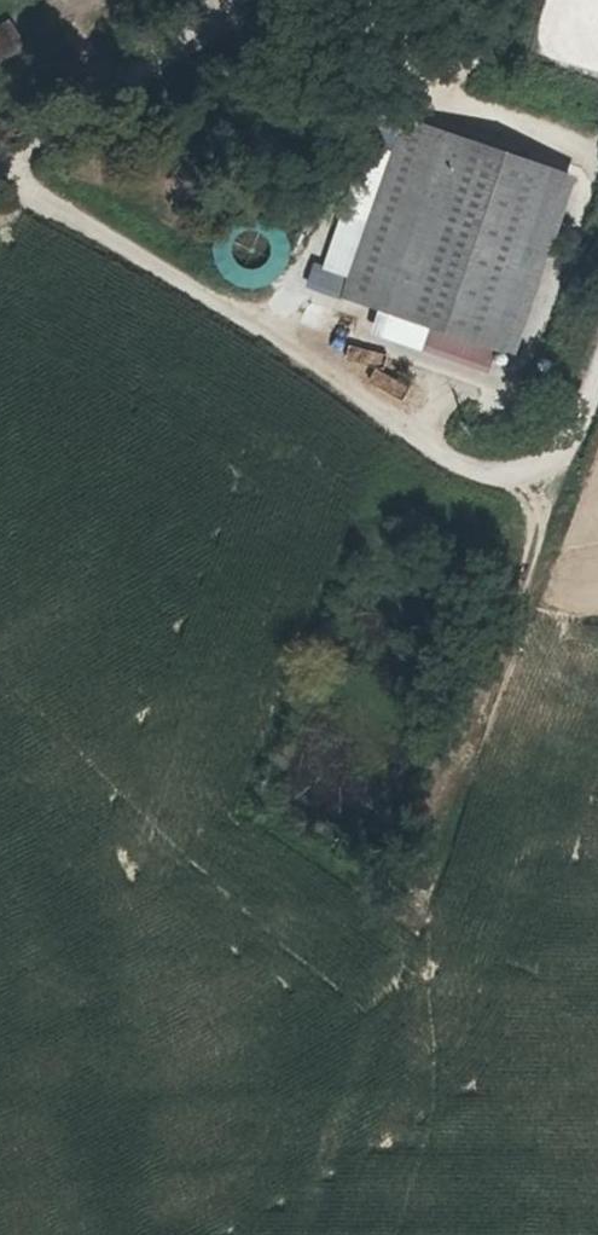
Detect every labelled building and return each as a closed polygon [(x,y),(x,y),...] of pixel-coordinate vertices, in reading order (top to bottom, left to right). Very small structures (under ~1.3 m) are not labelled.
[(566,176),(389,124),(338,297),(382,310),(426,323),(514,349),(566,176)] [(426,323),(382,310),(375,335),(419,347),(426,323)]
